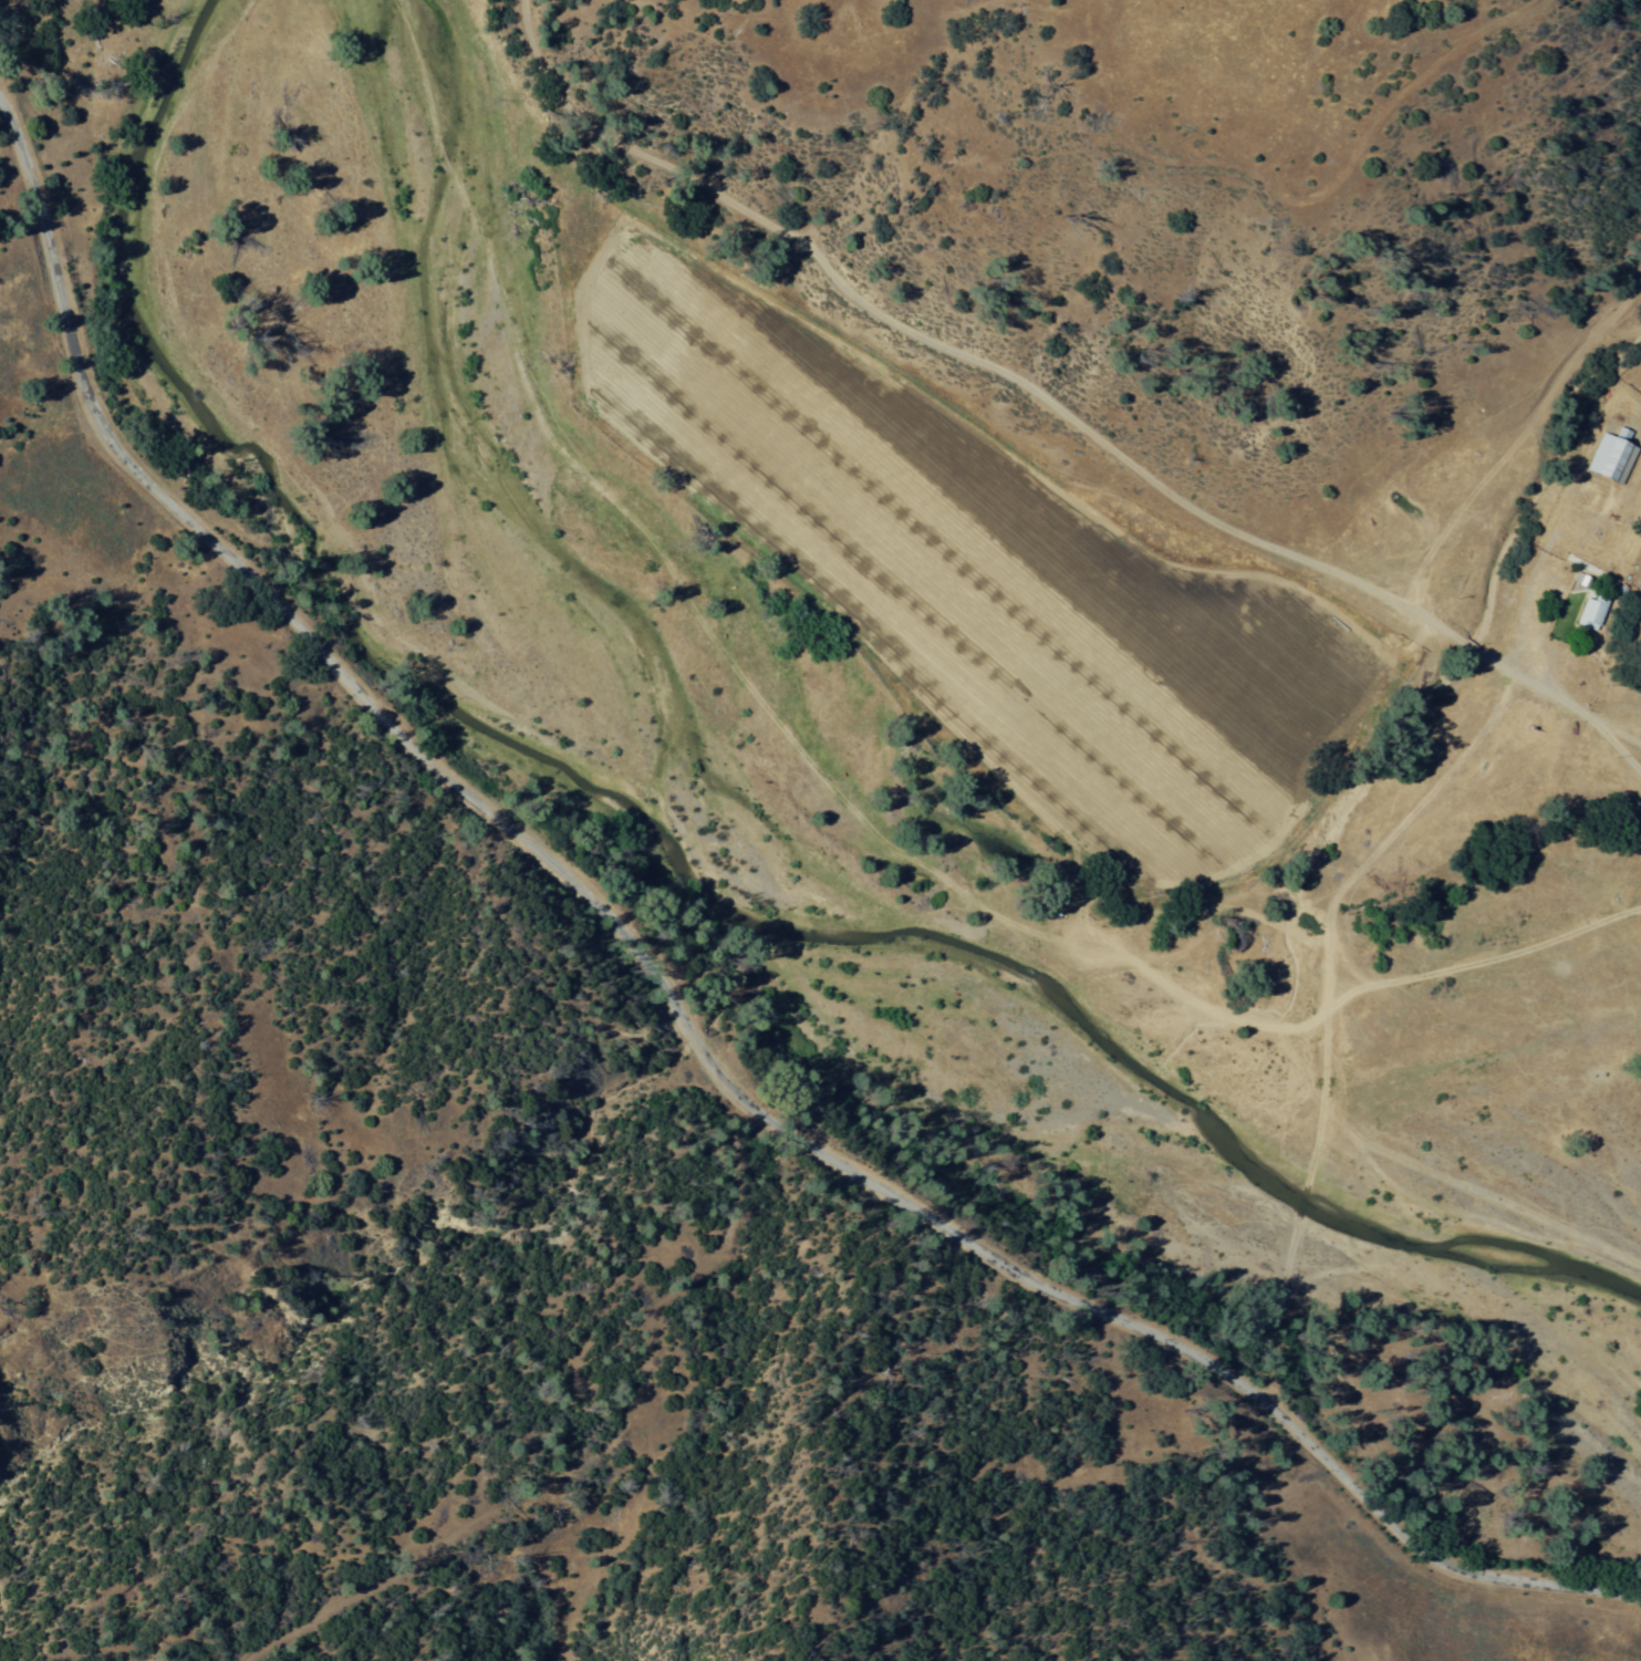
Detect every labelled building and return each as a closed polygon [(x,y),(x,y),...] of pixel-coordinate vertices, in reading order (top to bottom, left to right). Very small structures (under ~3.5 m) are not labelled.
[(1586,474),(1601,434),(1639,449),(1623,488),(1586,474)] [(1582,573),(1569,569),(1566,578),(1579,583),(1582,573)] [(1575,624),(1589,593),(1616,605),(1600,636),(1575,624)]
